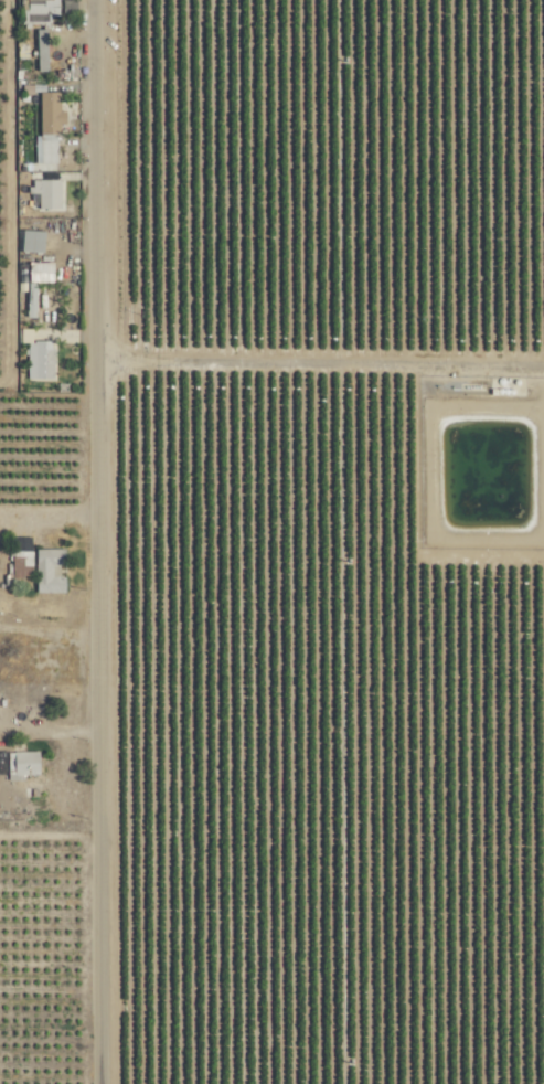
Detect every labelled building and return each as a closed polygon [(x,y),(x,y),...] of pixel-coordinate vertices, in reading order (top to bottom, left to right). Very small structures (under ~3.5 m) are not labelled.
[(34,164),(57,163),(56,125),(64,125),(64,110),(59,110),(59,92),(38,92),(39,142),(34,142),(34,164)] [(59,210),(59,180),(35,180),(35,209),(59,210)] [(41,253),(42,231),(17,230),(16,252),(41,253)] [(52,263),(27,263),(27,283),(51,283),(52,263)] [(34,318),(35,297),(27,297),(26,318),(34,318)] [(33,549),(34,593),(64,592),(63,577),(59,577),(58,565),(64,565),(63,548),(33,549)] [(12,576),(32,575),(31,550),(11,551),(12,576)] [(37,751),(6,751),(6,775),(37,774),(37,751)]
